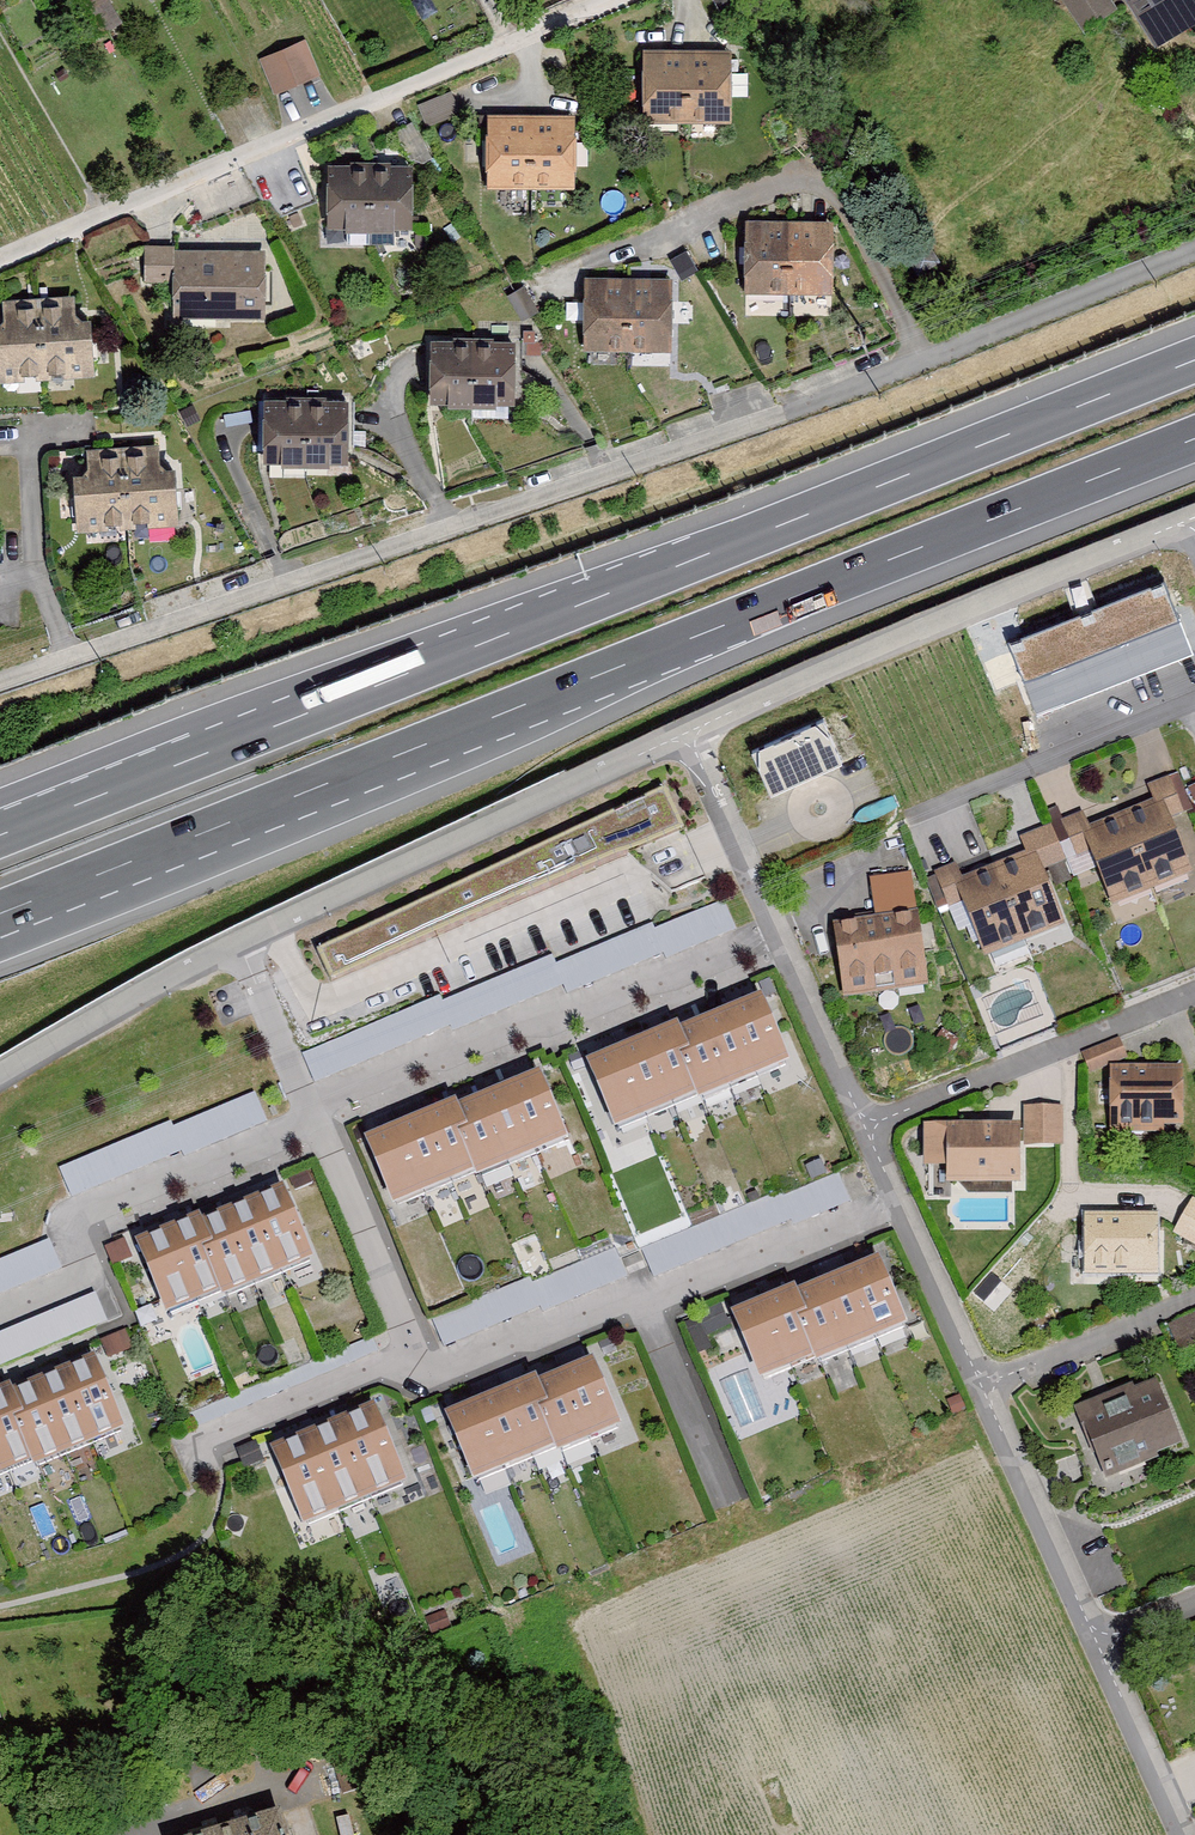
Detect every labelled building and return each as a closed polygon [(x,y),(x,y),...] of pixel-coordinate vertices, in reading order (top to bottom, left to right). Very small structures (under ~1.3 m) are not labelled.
[(1112,0),(1074,0),(1071,2),(1089,31),(1119,12),(1112,0)] [(1134,0),(1164,47),(1194,28),(1194,0),(1135,0),(1134,0)] [(308,46),(266,62),(279,94),(321,78),(308,46)] [(739,55),(651,54),(651,125),(739,126),(739,55)] [(580,121),(495,120),(494,190),(579,191),(580,121)] [(468,162),(485,162),(486,137),(468,137),(468,162)] [(420,171),(335,169),(334,230),(418,232),(420,171)] [(837,225),(754,225),(753,295),(836,296),(837,225)] [(181,319),(268,320),(269,256),(152,254),(151,284),(181,284),(181,319)] [(592,351),(677,352),(679,285),(593,283),(592,351)] [(11,333),(2,334),(2,382),(100,380),(99,326),(90,326),(80,318),(79,304),(15,305),(16,324),(11,333)] [(439,407),(522,408),(523,349),(439,348),(439,407)] [(272,466),(355,468),(357,408),(273,406),(272,466)] [(97,479),(83,479),(85,532),(184,529),(182,477),(165,478),(164,452),(96,454),(97,479)] [(1163,572),(1009,636),(1040,711),(1194,647),(1163,572)] [(821,715),(748,747),(769,796),(843,762),(821,715)] [(1063,824),(1073,849),(1087,843),(1117,916),(1194,885),(1194,874),(1173,819),(1190,813),(1178,783),(1160,790),(1167,808),(1104,833),(1095,811),(1063,824)] [(314,948),(327,979),(681,831),(659,788),(314,948)] [(961,866),(932,878),(946,910),(961,904),(989,970),(1076,932),(1050,872),(1071,863),(1057,831),(1030,843),(1036,857),(969,886),(961,866)] [(441,995),(304,1053),(317,1084),(451,1027),(453,1033),(564,986),(568,995),(663,955),(666,962),(738,931),(725,900),(656,929),(654,923),(559,963),(555,955),(444,1002),(441,995)] [(931,920),(840,932),(850,1006),(941,994),(931,920)] [(764,997),(595,1071),(624,1135),(793,1061),(764,997)] [(1089,1070),(1128,1056),(1120,1036),(1082,1050),(1089,1070)] [(1189,1072),(1118,1071),(1117,1129),(1188,1130),(1189,1072)] [(547,1074),(373,1148),(404,1219),(577,1145),(547,1074)] [(59,1165),(71,1196),(268,1119),(255,1088),(59,1165)] [(1029,1127),(952,1126),(951,1195),(1032,1196),(1033,1148),(1062,1148),(1062,1111),(1029,1111),(1029,1127)] [(652,1272),(848,1199),(837,1171),(642,1244),(652,1272)] [(291,1194),(142,1247),(169,1324),(318,1270),(291,1194)] [(1192,1196),(1174,1230),(1194,1242),(1194,1197),(1192,1196)] [(1166,1217),(1091,1217),(1091,1282),(1166,1281),(1166,1217)] [(0,1255),(0,1290),(61,1269),(50,1237),(0,1255)] [(442,1341),(627,1277),(616,1248),(432,1313),(442,1341)] [(884,1258),(740,1318),(768,1387),(913,1326),(884,1258)] [(116,1330),(103,1297),(0,1336),(0,1373),(116,1330)] [(1171,1318),(1179,1347),(1194,1343),(1194,1311),(1171,1318)] [(0,1401),(0,1486),(135,1435),(106,1360),(0,1401)] [(596,1366),(457,1421),(484,1487),(622,1432),(596,1366)] [(1116,1481),(1191,1449),(1163,1383),(1088,1415),(1116,1481)] [(386,1412),(280,1454),(311,1533),(417,1492),(386,1412)] [(290,1818),(237,1834),(295,1834),(290,1818)]
